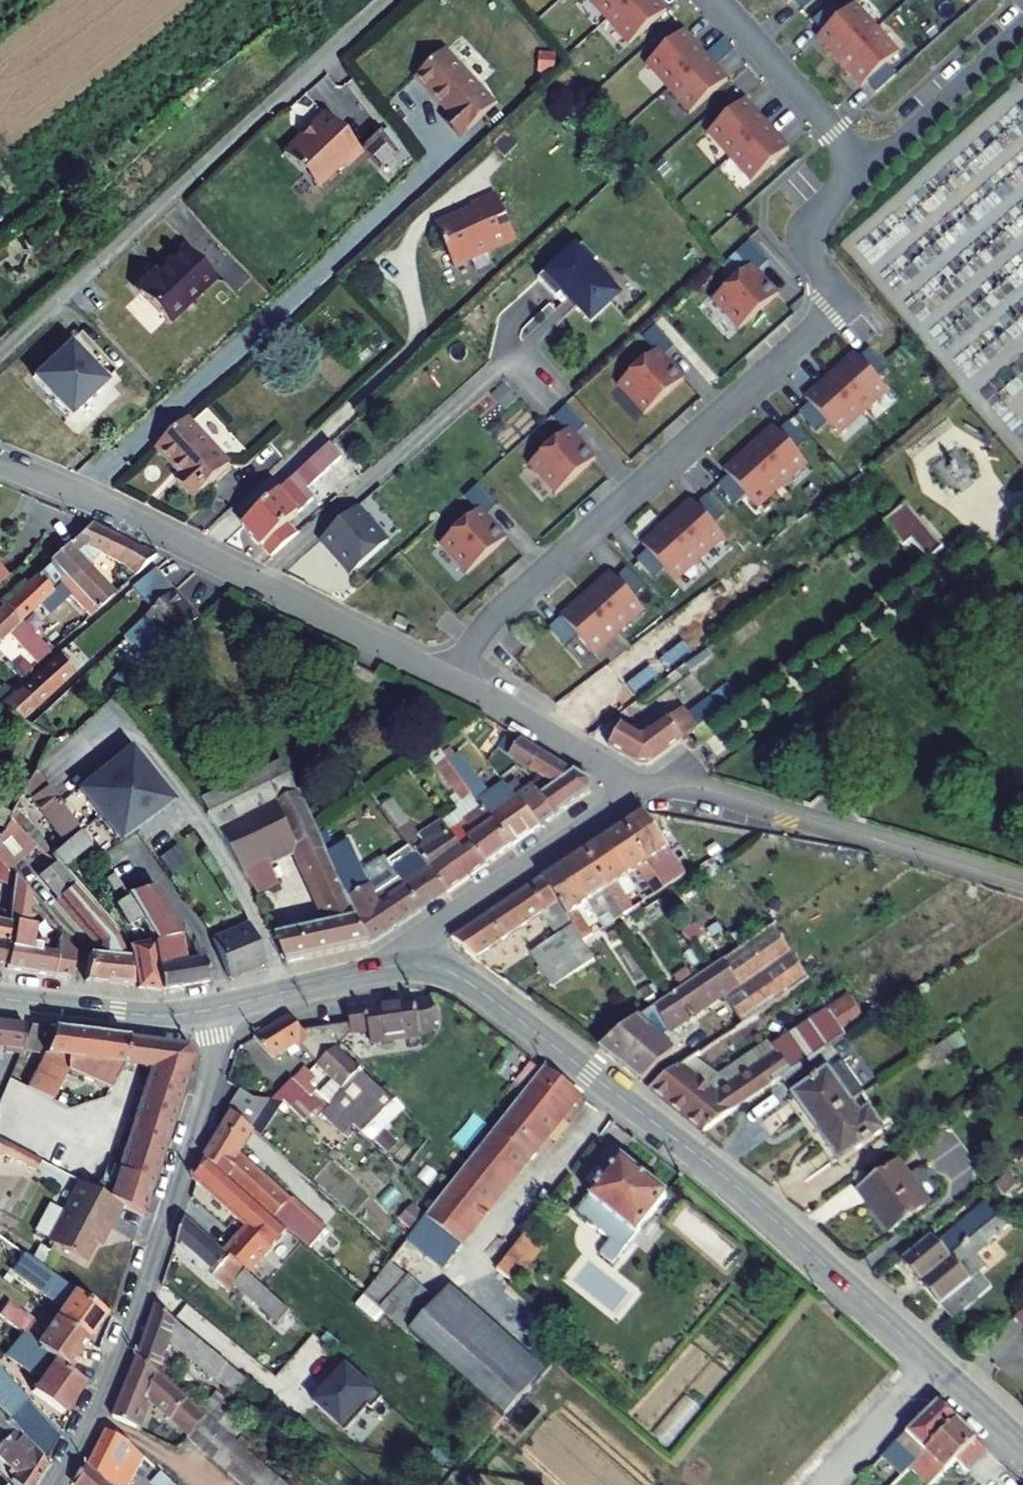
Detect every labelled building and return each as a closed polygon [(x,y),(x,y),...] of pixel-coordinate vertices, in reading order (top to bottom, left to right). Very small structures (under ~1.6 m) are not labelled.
[(632,43),(666,13),(655,0),(593,0),(632,43)] [(852,8),(817,38),(862,88),(896,57),(852,8)] [(683,32),(649,63),(693,112),(727,81),(683,32)] [(444,51),(415,78),(450,115),(446,119),(462,136),(494,105),(444,51)] [(554,73),(556,55),(540,54),(539,72),(554,73)] [(789,150),(745,100),(710,131),(754,180),(789,150)] [(361,152),(325,113),(309,128),(312,131),(304,137),(301,135),(283,152),(316,188),(341,164),(344,168),(361,152)] [(457,216),(456,217),(435,225),(445,249),(445,250),(446,251),(449,251),(456,266),(515,241),(496,195),(470,206),(473,213),(461,219),(461,218),(460,217),(459,217),(458,216),(457,216)] [(585,318),(612,292),(584,263),(591,256),(576,240),(550,265),(546,261),(532,276),(550,295),(554,291),(560,297),(562,295),(585,318)] [(131,287),(167,324),(213,279),(183,247),(162,267),(163,267),(155,274),(150,269),(131,287)] [(752,265),(716,297),(743,327),(779,295),(752,265)] [(70,325),(32,361),(75,409),(115,372),(70,325)] [(622,382),(649,412),(684,380),(658,351),(622,382)] [(856,354),(806,398),(837,432),(886,388),(856,354)] [(229,466),(187,420),(156,449),(181,476),(175,482),(192,500),(229,466)] [(775,426),(725,471),(756,505),(805,461),(775,426)] [(533,462),(560,492),(595,460),(569,430),(533,462)] [(305,492),(337,462),(325,449),(243,527),(262,548),(264,547),(272,557),(296,536),(286,525),(298,514),(287,502),(299,492),(304,493),(305,492)] [(338,497),(362,477),(348,460),(324,481),(338,497)] [(287,502),(298,514),(312,501),(305,492),(304,493),(299,492),(287,502)] [(644,543),(675,578),(724,533),(693,499),(644,543)] [(389,540),(358,505),(321,538),(332,550),(338,545),(358,567),(389,540)] [(928,562),(943,549),(906,505),(883,524),(903,548),(911,542),(928,562)] [(480,510),(444,542),(471,572),(507,540),(480,510)] [(136,577),(156,558),(91,523),(74,539),(100,553),(125,566),(136,577)] [(74,539),(65,545),(49,560),(96,611),(113,595),(86,565),(100,553),(74,539)] [(89,617),(96,611),(49,560),(47,561),(49,563),(48,564),(49,564),(5,604),(21,621),(60,584),(89,617)] [(143,602),(165,582),(156,571),(133,591),(143,602)] [(613,572),(563,616),(594,651),(644,606),(613,572)] [(175,593),(165,582),(143,602),(153,613),(175,593)] [(151,664),(199,620),(175,593),(153,613),(126,637),(151,664)] [(50,652),(21,621),(5,604),(0,608),(0,641),(9,632),(38,663),(50,652)] [(677,639),(669,628),(648,644),(656,655),(677,639)] [(74,674),(56,655),(54,656),(0,706),(23,721),(74,674)] [(20,680),(31,669),(24,660),(12,671),(20,680)] [(113,681),(121,690),(133,680),(124,670),(113,681)] [(650,765),(720,713),(710,699),(688,715),(684,709),(668,721),(668,720),(643,739),(622,726),(609,747),(638,765),(650,765)] [(540,778),(551,759),(510,735),(499,750),(508,758),(540,778)] [(77,785),(118,842),(172,804),(131,746),(77,785)] [(437,769),(447,761),(438,749),(428,756),(437,769)] [(448,762),(511,848),(539,828),(508,789),(503,784),(487,795),(457,756),(448,762)] [(533,789),(554,817),(590,792),(590,783),(551,759),(540,778),(533,789)] [(486,866),(511,848),(448,762),(447,761),(437,769),(462,803),(456,806),(459,811),(443,823),(449,832),(462,852),(472,845),(486,866)] [(201,800),(218,831),(297,794),(282,762),(201,800)] [(60,840),(76,828),(75,826),(36,774),(34,773),(24,791),(60,840)] [(533,789),(523,794),(516,784),(508,789),(539,828),(554,817),(533,789)] [(304,933),(276,939),(286,965),(368,946),(327,855),(318,835),(299,793),(297,794),(218,831),(244,873),(257,894),(278,885),(269,861),(295,849),(324,913),(309,919),(303,929),(304,933)] [(390,801),(379,809),(414,854),(416,853),(447,894),(486,866),(472,845),(462,852),(449,832),(425,847),(418,838),(390,801)] [(2,830),(8,820),(11,814),(0,808),(0,828),(2,830)] [(35,847),(43,856),(47,851),(45,844),(41,840),(42,838),(14,810),(11,814),(8,820),(35,847)] [(623,827),(664,890),(673,884),(656,858),(668,850),(644,814),(623,827)] [(35,847),(8,820),(2,830),(0,834),(0,862),(8,872),(35,847)] [(425,847),(449,832),(443,823),(442,822),(418,838),(425,847)] [(654,896),(664,890),(623,827),(603,840),(627,877),(638,870),(654,896)] [(60,840),(63,845),(79,832),(76,828),(60,840)] [(327,855),(335,851),(326,830),(318,835),(327,855)] [(65,867),(90,846),(79,832),(63,845),(53,854),(65,867)] [(583,854),(623,916),(633,910),(624,897),(635,890),(627,877),(603,840),(583,854)] [(416,853),(414,854),(391,870),(399,881),(404,887),(378,903),(375,896),(350,841),(335,851),(327,855),(368,946),(447,894),(416,853)] [(614,922),(623,916),(583,854),(563,867),(587,904),(598,922),(609,915),(614,922)] [(8,872),(0,862),(0,882),(12,887),(13,877),(8,872)] [(54,863),(38,876),(97,944),(96,955),(88,954),(85,981),(131,987),(128,958),(117,935),(54,863)] [(582,942),(591,936),(575,911),(587,904),(563,867),(542,880),(582,942)] [(105,881),(114,893),(120,888),(112,876),(105,881)] [(26,922),(29,904),(32,901),(13,877),(12,887),(8,915),(8,922),(14,924),(10,950),(6,969),(53,977),(71,979),(74,953),(60,935),(57,953),(40,949),(41,942),(32,940),(34,924),(26,922)] [(452,940),(474,960),(542,914),(557,937),(530,954),(552,988),(593,963),(580,943),(582,942),(542,880),(452,940)] [(378,903),(404,887),(399,881),(375,896),(378,903)] [(119,901),(127,897),(125,895),(120,888),(114,893),(119,901)] [(153,888),(142,891),(154,912),(163,906),(153,888)] [(162,990),(209,982),(201,960),(183,963),(174,925),(163,906),(154,912),(142,891),(140,891),(141,893),(127,897),(154,944),(161,990),(162,990)] [(133,955),(138,988),(161,990),(154,944),(127,897),(119,901),(116,904),(128,926),(137,946),(140,954),(133,955)] [(6,915),(0,913),(0,969),(8,922),(4,921),(6,915)] [(609,915),(598,922),(603,929),(614,922),(609,915)] [(244,918),(209,933),(228,979),(263,965),(244,918)] [(694,925),(683,933),(690,944),(702,936),(694,925)] [(637,1018),(599,1049),(641,1082),(675,1052),(658,1037),(648,1027),(660,1020),(668,1032),(671,1031),(722,996),(742,1026),(808,983),(773,927),(670,997),(639,1019),(637,1018)] [(741,930),(731,937),(738,948),(748,941),(741,930)] [(133,955),(140,954),(137,946),(129,948),(133,955)] [(687,970),(676,978),(682,987),(693,979),(687,970)] [(655,996),(648,987),(638,993),(645,1003),(655,996)] [(844,1034),(862,1022),(847,999),(829,1011),(844,1034)] [(415,1002),(347,1011),(349,1026),(302,1033),(309,1041),(300,1048),(317,1066),(335,1050),(353,1034),(369,1031),(370,1046),(419,1039),(419,1035),(435,1033),(435,1027),(438,1027),(436,1009),(433,1010),(432,1004),(416,1006),(415,1002)] [(832,1047),(845,1038),(830,1016),(715,1095),(680,1066),(650,1090),(703,1134),(735,1110),(782,1080),(782,1081),(832,1047)] [(309,1041),(302,1033),(288,1017),(254,1038),(273,1059),(297,1044),(300,1048),(309,1041)] [(24,1025),(0,1021),(0,1048),(21,1051),(24,1025)] [(41,1054),(43,1056),(51,1028),(30,1026),(21,1051),(41,1054)] [(123,1065),(126,1039),(51,1028),(43,1056),(27,1088),(51,1100),(66,1071),(109,1090),(123,1066),(123,1065)] [(658,1037),(675,1052),(682,1044),(671,1031),(668,1032),(658,1037)] [(942,1062),(966,1046),(958,1035),(934,1050),(942,1062)] [(143,1216),(194,1056),(188,1046),(126,1039),(123,1065),(151,1068),(108,1198),(121,1204),(143,1216)] [(371,1142),(403,1109),(384,1089),(381,1092),(359,1072),(363,1069),(342,1047),(337,1052),(335,1050),(317,1066),(332,1081),(319,1096),(310,1086),(316,1079),(305,1069),(272,1100),(282,1101),(304,1123),(316,1111),(325,1102),(330,1107),(321,1116),(343,1136),(354,1126),(371,1142)] [(859,1099),(864,1095),(832,1047),(782,1081),(793,1096),(792,1097),(815,1130),(851,1105),(859,1099)] [(541,1073),(531,1065),(514,1087),(524,1095),(541,1073)] [(578,1099),(543,1071),(541,1073),(524,1095),(407,1242),(422,1253),(443,1270),(578,1099)] [(232,1113),(251,1130),(271,1100),(254,1099),(240,1090),(228,1109),(232,1113)] [(860,1117),(867,1112),(859,1099),(851,1105),(860,1117)] [(325,1102),(316,1111),(321,1116),(330,1107),(325,1102)] [(867,1112),(860,1117),(851,1105),(815,1130),(839,1163),(882,1133),(867,1112)] [(251,1130),(232,1113),(224,1127),(244,1145),(253,1132),(251,1130)] [(224,1127),(204,1158),(209,1162),(229,1181),(287,1231),(309,1250),(326,1230),(291,1200),(290,1202),(237,1156),(244,1145),(224,1127)] [(35,1172),(40,1162),(0,1141),(0,1153),(35,1172)] [(619,1158),(575,1213),(610,1240),(623,1251),(666,1196),(619,1158)] [(271,1249),(287,1231),(229,1181),(209,1162),(193,1180),(196,1183),(246,1229),(237,1238),(224,1252),(248,1274),(258,1263),(271,1249)] [(890,1233),(928,1206),(897,1164),(859,1191),(890,1233)] [(995,1185),(1005,1195),(1016,1186),(1007,1175),(995,1185)] [(104,1236),(121,1204),(108,1198),(79,1182),(63,1212),(50,1205),(33,1235),(85,1262),(100,1233),(104,1236)] [(196,1183),(192,1196),(237,1238),(246,1229),(196,1183)] [(401,1220),(413,1229),(423,1216),(412,1207),(401,1220)] [(920,1283),(980,1233),(997,1219),(991,1212),(987,1207),(940,1246),(931,1235),(901,1261),(920,1283)] [(997,1219),(1002,1215),(996,1208),(991,1212),(997,1219)] [(997,1219),(1005,1229),(1010,1225),(1002,1215),(997,1219)] [(279,1325),(290,1313),(185,1219),(175,1247),(228,1293),(235,1285),(244,1293),(279,1325)] [(990,1242),(1005,1229),(997,1219),(980,1233),(920,1283),(951,1321),(991,1287),(979,1272),(986,1266),(977,1255),(991,1243),(990,1242)] [(515,1246),(531,1259),(540,1248),(524,1235),(515,1246)] [(612,1263),(623,1251),(610,1240),(600,1253),(612,1263)] [(405,1275),(422,1253),(407,1242),(390,1263),(405,1275)] [(515,1246),(496,1271),(512,1283),(531,1259),(515,1246)] [(258,1263),(264,1268),(277,1254),(271,1249),(258,1263)] [(23,1255),(11,1271),(23,1280),(35,1263),(23,1255)] [(35,1263),(23,1280),(61,1308),(54,1318),(87,1341),(105,1314),(35,1263)] [(363,1296),(379,1309),(408,1277),(405,1275),(390,1263),(363,1296)] [(408,1277),(379,1309),(502,1418),(542,1373),(448,1291),(438,1302),(408,1277)] [(244,1293),(235,1285),(228,1293),(237,1301),(244,1293)] [(87,1341),(54,1318),(45,1330),(8,1301),(0,1313),(0,1318),(21,1335),(65,1370),(87,1341)] [(214,1380),(215,1380),(232,1395),(244,1381),(180,1328),(155,1307),(137,1357),(159,1376),(170,1343),(214,1380)] [(31,1392),(62,1414),(83,1383),(65,1370),(21,1335),(4,1356),(40,1381),(31,1392)] [(149,1401),(188,1436),(206,1416),(159,1376),(137,1357),(112,1418),(136,1429),(149,1401)] [(381,1398),(343,1361),(330,1376),(334,1380),(314,1403),(346,1431),(369,1405),(372,1408),(381,1398)] [(26,1402),(0,1375),(0,1410),(8,1419),(26,1402)] [(46,1459),(59,1437),(26,1402),(8,1419),(46,1459)] [(909,1469),(956,1422),(937,1402),(884,1456),(904,1475),(909,1469)] [(11,1481),(15,1484),(37,1484),(49,1467),(44,1462),(0,1415),(0,1459),(15,1475),(11,1481)] [(197,1447),(216,1425),(206,1416),(188,1436),(187,1438),(197,1447)] [(956,1460),(968,1472),(988,1452),(956,1422),(909,1469),(926,1484),(932,1484),(956,1460)] [(208,1456),(227,1434),(216,1425),(197,1447),(208,1456)] [(111,1484),(130,1484),(144,1458),(129,1443),(106,1432),(88,1466),(111,1484)] [(208,1456),(218,1465),(237,1443),(227,1434),(208,1456)] [(218,1465),(228,1474),(247,1452),(237,1443),(218,1465)] [(238,1482),(257,1461),(247,1452),(228,1474),(238,1482)] [(267,1469),(257,1461),(238,1482),(241,1484),(253,1484),(267,1469)] [(88,1466),(73,1484),(74,1484),(111,1484),(88,1466)] [(277,1478),(267,1469),(253,1484),(272,1484),(277,1478)] [(159,1472),(149,1483),(152,1484),(172,1484),(159,1472)]
